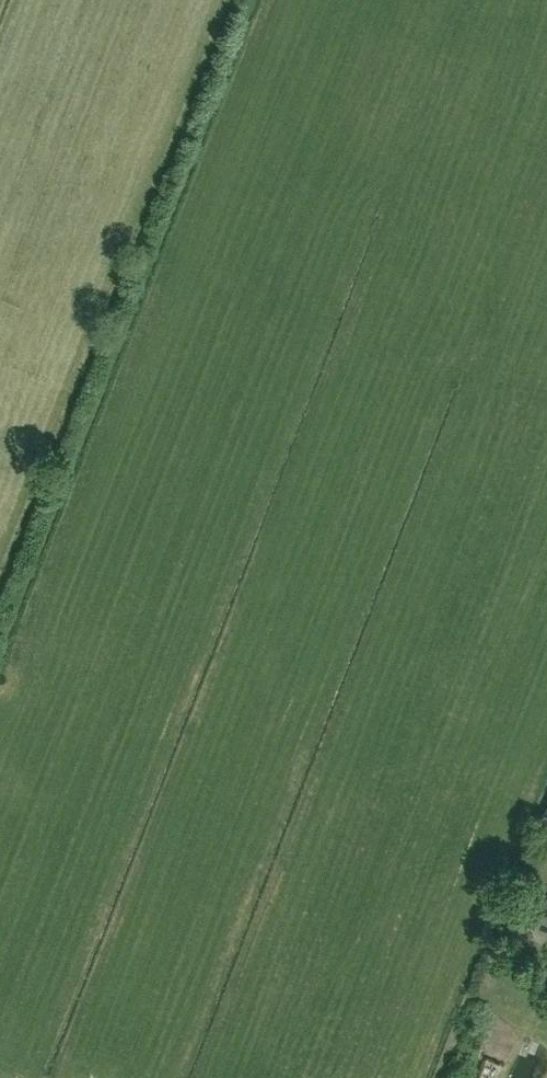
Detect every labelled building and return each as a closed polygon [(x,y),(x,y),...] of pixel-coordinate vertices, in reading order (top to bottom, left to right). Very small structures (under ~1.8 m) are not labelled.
[(533,931),(546,937),(546,898),(533,931)]
